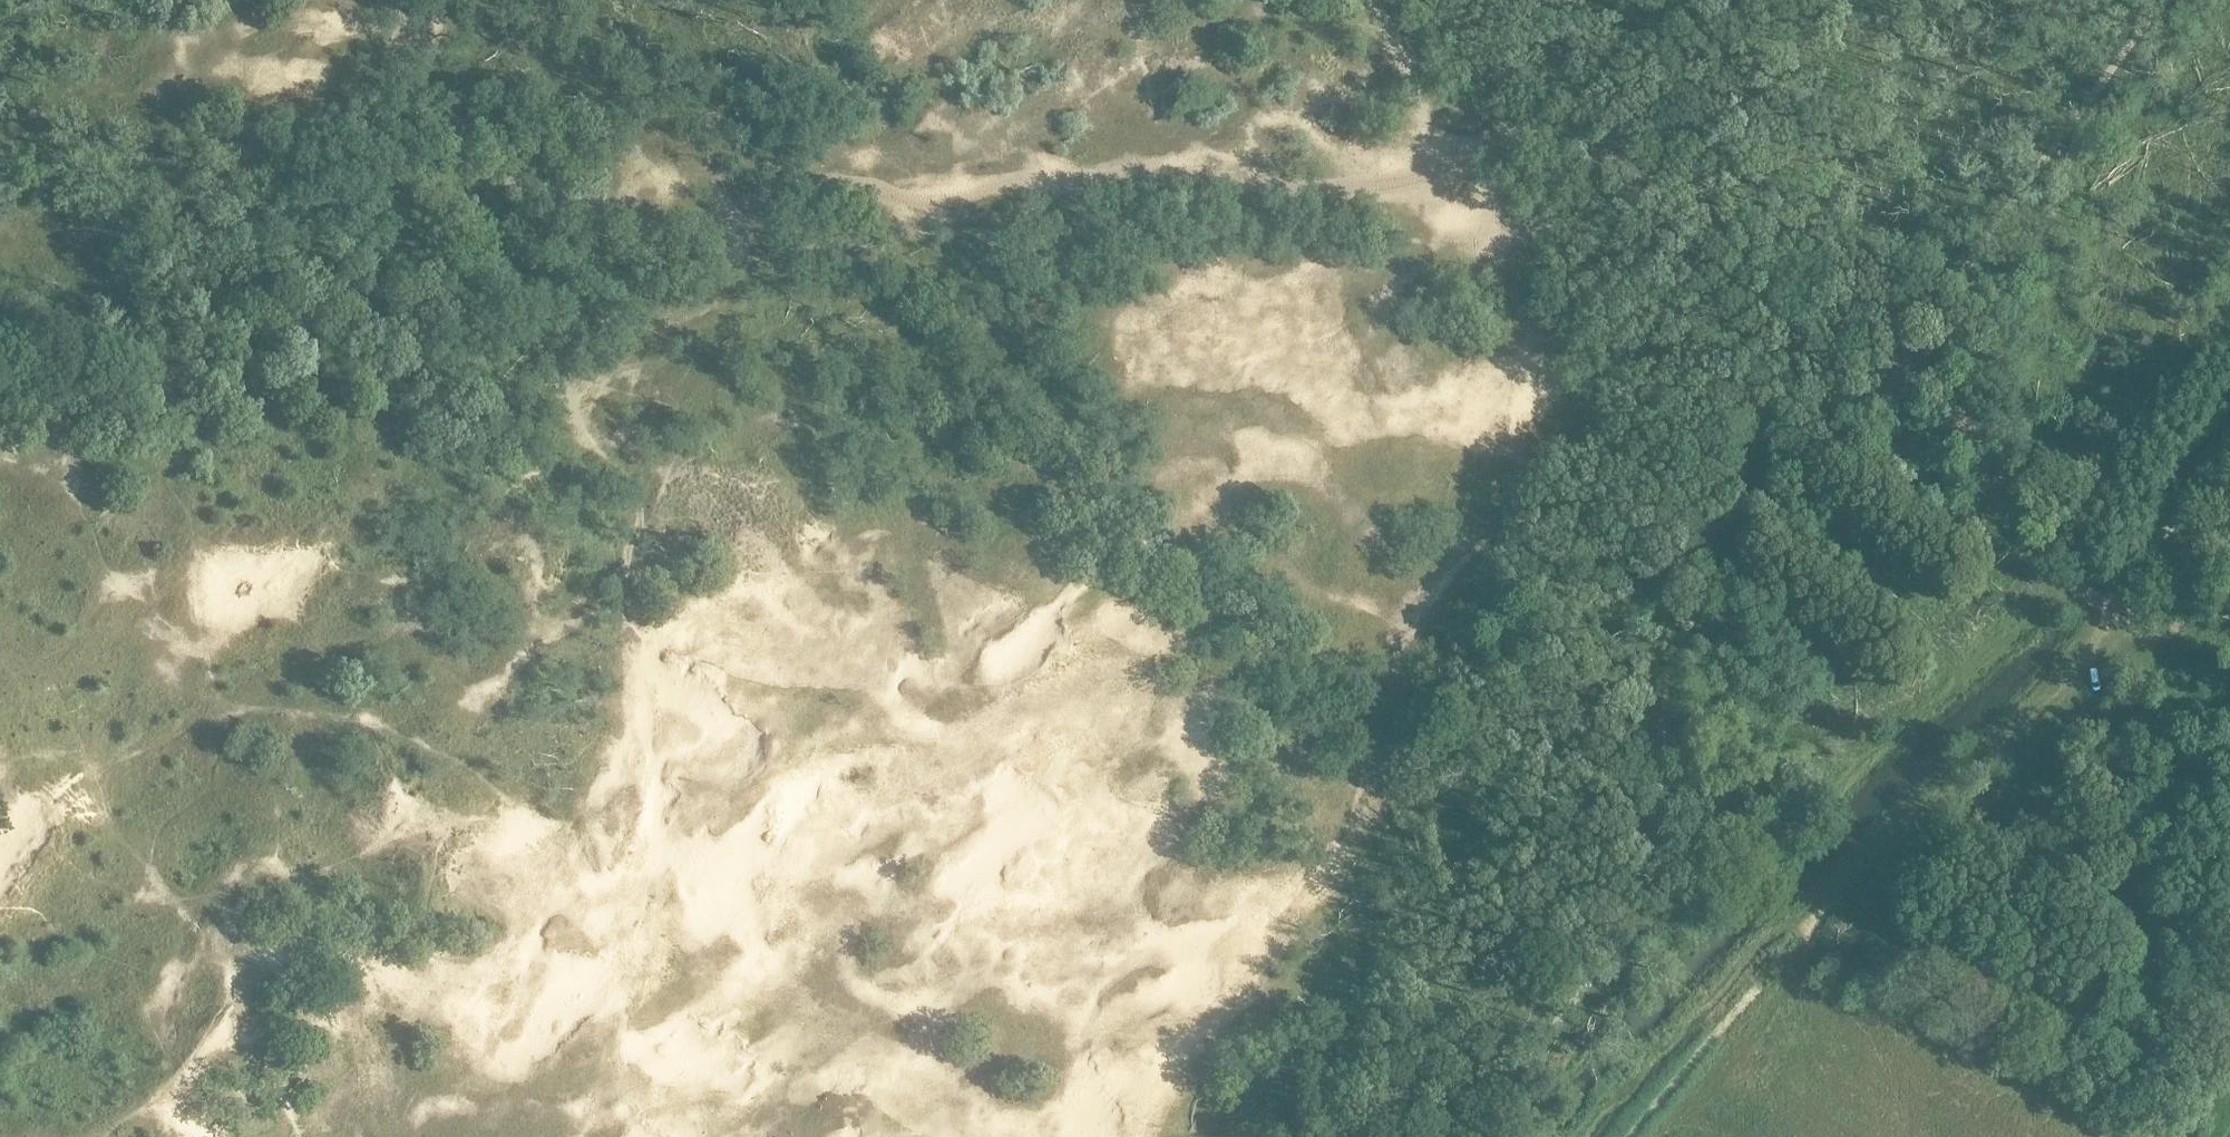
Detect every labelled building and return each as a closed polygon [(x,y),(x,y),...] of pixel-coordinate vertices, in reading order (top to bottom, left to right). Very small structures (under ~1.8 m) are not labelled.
[(1773,953),(1768,950),(1764,955),(1769,959),(1773,953)]
